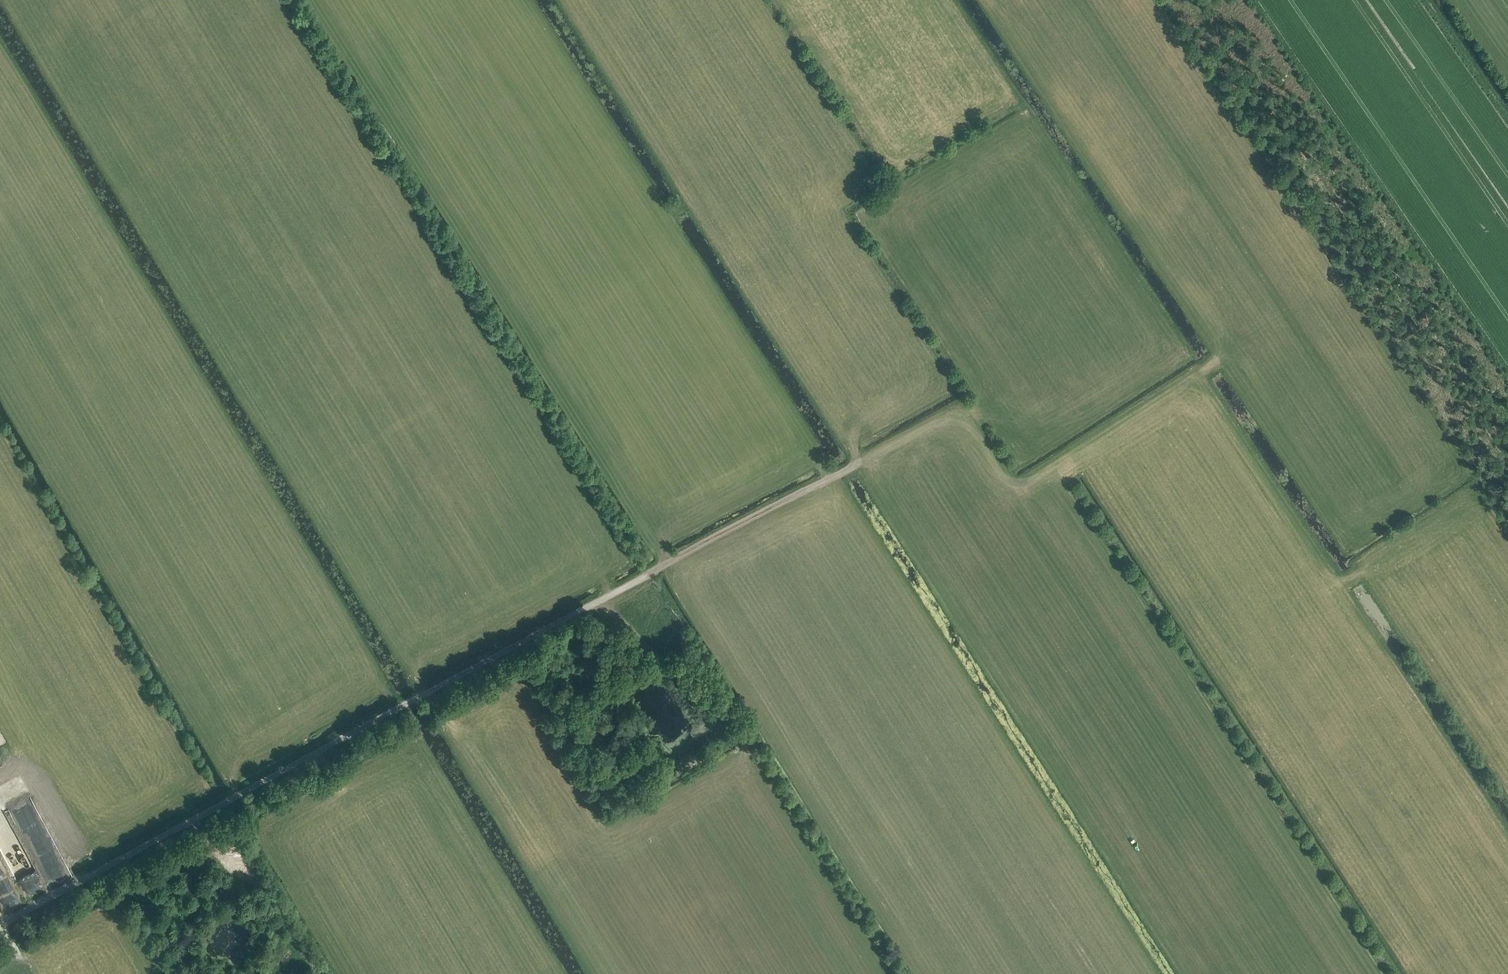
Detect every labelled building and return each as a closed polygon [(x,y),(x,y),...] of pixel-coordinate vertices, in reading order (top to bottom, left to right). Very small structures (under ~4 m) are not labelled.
[(6,907),(21,900),(2,858),(0,859),(0,895),(6,907)] [(40,878),(38,876),(35,879),(31,874),(22,880),(27,887),(40,878)]
